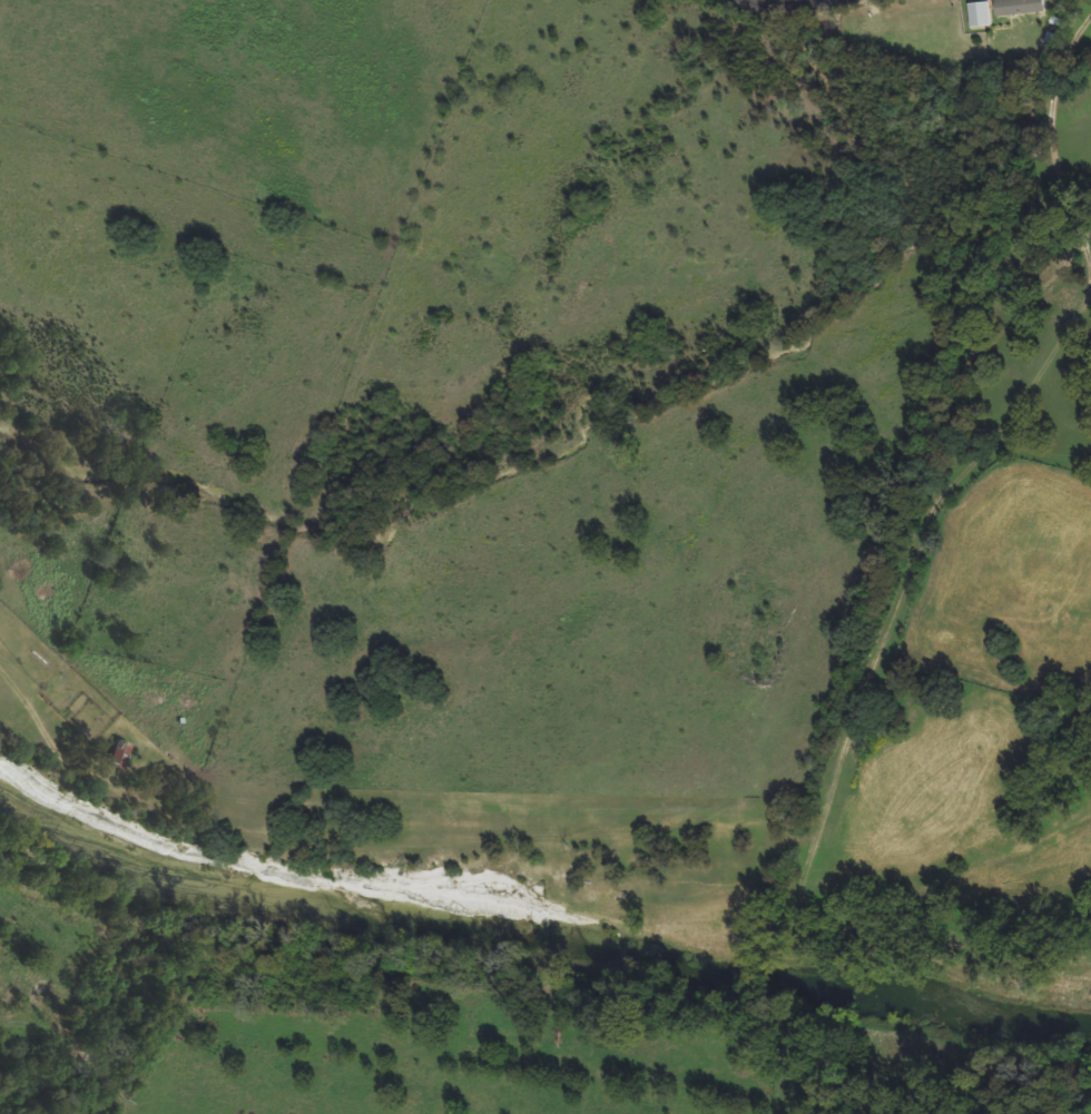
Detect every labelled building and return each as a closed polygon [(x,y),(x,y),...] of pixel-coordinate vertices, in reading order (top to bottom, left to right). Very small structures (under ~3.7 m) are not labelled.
[(1040,0),(991,0),(993,16),(1041,11),(1040,0)] [(967,26),(987,25),(985,1),(965,2),(967,26)] [(117,769),(126,744),(112,739),(102,764),(117,769)]
